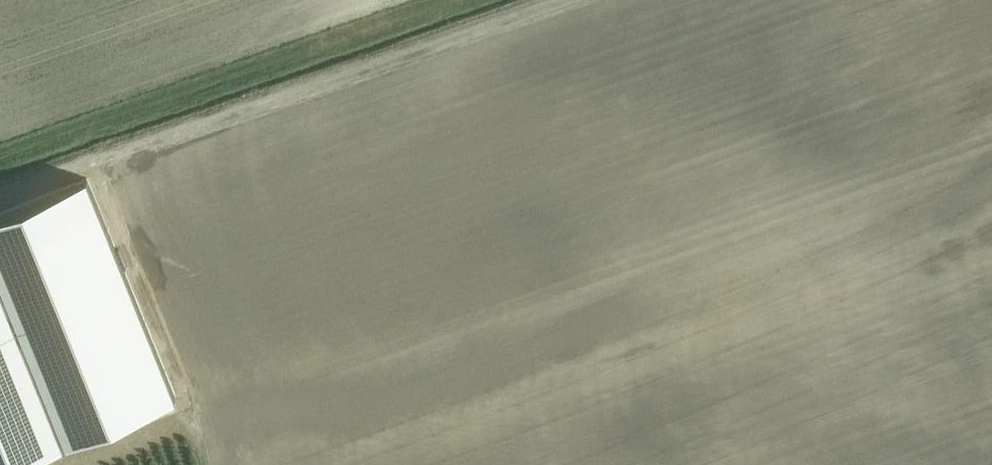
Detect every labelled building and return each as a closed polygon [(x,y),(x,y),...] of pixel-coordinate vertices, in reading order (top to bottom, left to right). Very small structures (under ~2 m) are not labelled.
[(0,214),(0,464),(8,464),(177,396),(88,178),(0,214)]
